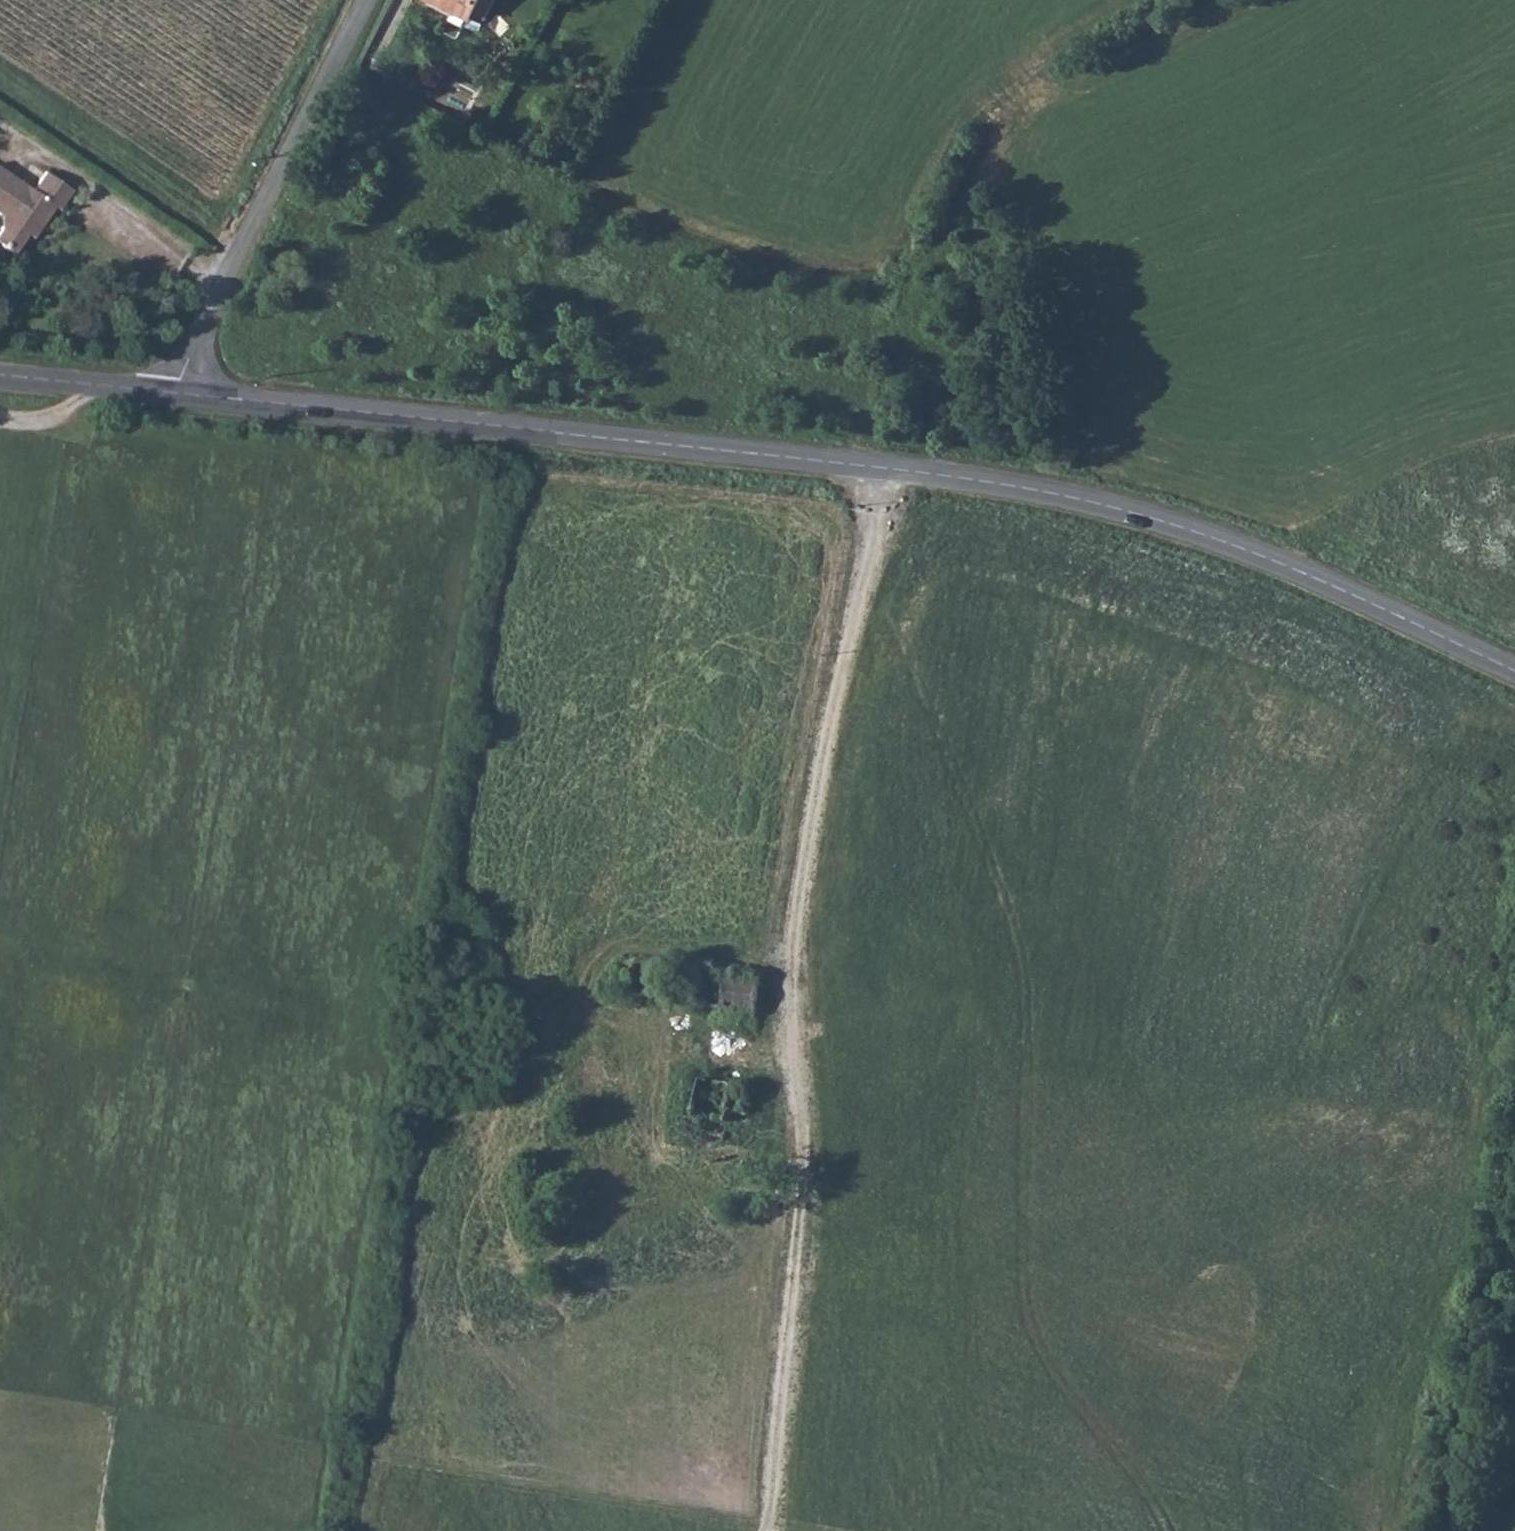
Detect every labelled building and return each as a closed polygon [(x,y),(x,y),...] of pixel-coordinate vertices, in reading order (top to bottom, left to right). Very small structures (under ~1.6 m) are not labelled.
[(475,14),(482,0),(445,0),(475,14)] [(3,209),(5,226),(0,233),(0,239),(15,249),(35,223),(39,226),(57,200),(61,203),(76,184),(49,166),(35,185),(0,161),(0,207),(3,209)]
